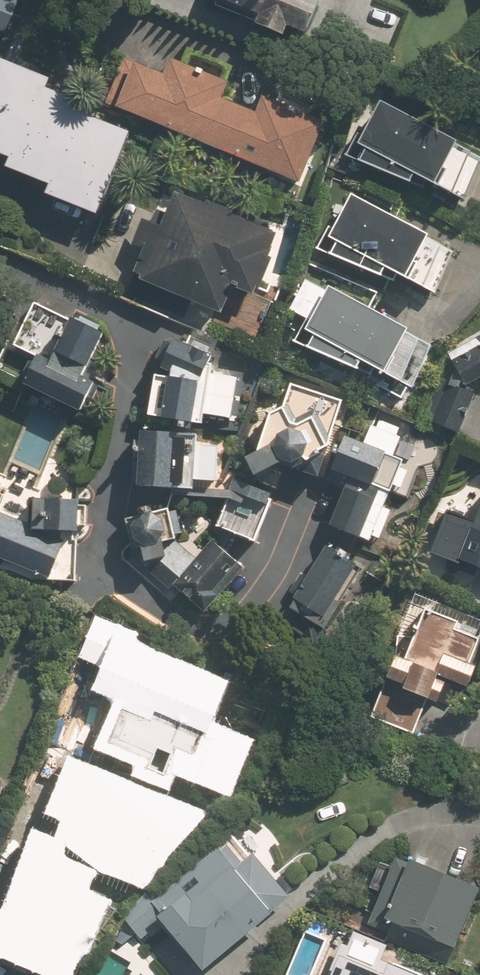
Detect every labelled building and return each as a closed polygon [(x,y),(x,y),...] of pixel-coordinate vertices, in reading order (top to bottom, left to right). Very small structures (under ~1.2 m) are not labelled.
[(2,26),(12,0),(0,0),(0,25),(2,26)] [(268,13),(264,22),(293,35),(296,25),(315,33),(329,0),(237,0),(268,13)] [(220,6),(210,31),(251,48),(261,23),(220,6)] [(0,56),(0,149),(10,153),(7,161),(51,180),(47,188),(97,209),(131,128),(79,106),(83,97),(46,82),(49,74),(1,54),(0,56)] [(235,82),(177,58),(171,73),(140,61),(139,64),(125,59),(109,98),(123,104),(121,106),(308,181),(333,120),(270,95),(263,112),(229,98),(235,82)] [(467,140),(387,100),(369,136),(360,132),(348,155),(417,181),(422,173),(458,191),(478,150),(466,143),(467,140)] [(143,244),(124,290),(197,320),(205,299),(226,309),(237,281),(261,291),(276,254),(274,253),(284,230),(179,186),(164,222),(143,214),(132,240),(143,244)] [(438,235),(358,195),(340,232),(331,227),(319,250),(388,276),(393,267),(428,286),(449,245),(436,238),(438,235)] [(323,288),(328,278),(313,270),(309,278),(304,276),(288,307),(307,318),(297,342),(375,373),(369,379),(404,396),(414,382),(410,379),(429,342),(415,335),(419,327),(336,286),(332,294),(323,288)] [(105,330),(102,325),(74,311),(70,320),(34,302),(14,344),(38,356),(25,382),(81,409),(95,380),(83,375),(105,330)] [(188,338),(177,333),(173,342),(166,338),(158,355),(165,358),(164,359),(162,364),(174,370),(174,372),(158,370),(151,410),(204,419),(206,410),(229,413),(235,375),(212,371),(214,359),(210,359),(214,351),(208,348),(210,342),(190,333),(188,338)] [(453,351),(441,378),(425,417),(462,433),(478,394),(464,388),(467,379),(471,385),(479,380),(479,336),(453,351)] [(315,474),(338,400),(287,384),(279,409),(270,415),(258,454),(253,456),(260,474),(284,464),(315,474)] [(139,479),(193,482),(194,475),(216,476),(218,442),(196,440),(196,430),(141,427),(139,479)] [(353,476),(334,524),(363,536),(383,485),(393,489),(404,460),(346,437),(334,467),(353,476)] [(0,458),(0,535),(59,560),(75,522),(89,511),(90,480),(41,478),(41,505),(2,489),(13,463),(0,458)] [(275,494),(238,478),(219,523),(257,539),(275,494)] [(433,550),(459,559),(457,564),(478,572),(479,566),(479,509),(477,519),(448,508),(433,550)] [(196,560),(172,538),(175,537),(169,509),(126,519),(132,544),(125,552),(169,591),(176,584),(206,610),(243,567),(212,541),(196,560)] [(362,569),(330,546),(281,616),(320,643),(347,603),(341,599),(362,569)] [(479,660),(479,636),(463,630),(466,622),(432,608),(412,658),(404,654),(394,678),(398,679),(381,720),(415,734),(431,696),(437,699),(446,675),(475,687),(479,675),(479,666),(478,665),(479,660)] [(222,681),(116,639),(100,680),(121,688),(102,738),(140,753),(136,763),(171,777),(175,767),(218,784),(238,733),(206,721),(222,681)] [(190,797),(72,750),(50,805),(69,812),(60,834),(147,869),(162,832),(174,837),(190,797)] [(20,891),(1,939),(67,964),(77,940),(82,942),(99,897),(73,887),(83,862),(54,851),(60,836),(36,827),(12,888),(20,891)] [(254,864),(228,830),(123,914),(140,936),(164,917),(205,970),(277,913),(274,910),(290,897),(260,859),(254,864)] [(398,858),(395,867),(383,863),(372,888),(384,892),(371,924),(390,932),(387,937),(452,964),(460,945),(463,946),(479,904),(479,886),(420,860),(418,866),(398,858)] [(375,974),(422,974),(394,963),(389,973),(378,968),(375,974)]
